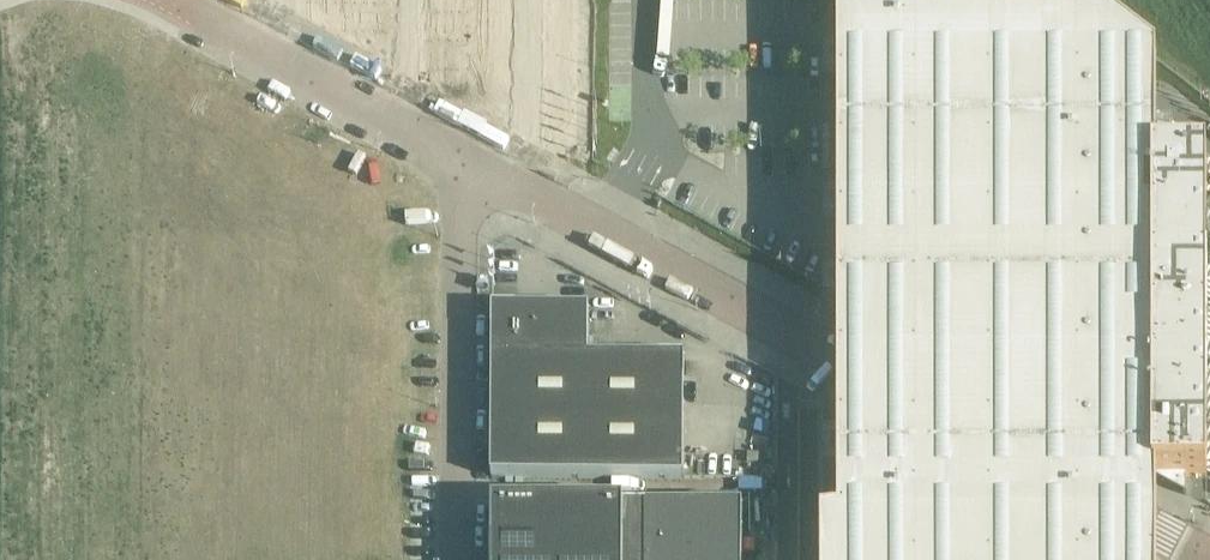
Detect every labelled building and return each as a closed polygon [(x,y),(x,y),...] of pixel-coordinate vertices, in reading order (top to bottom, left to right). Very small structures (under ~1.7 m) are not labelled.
[(306,18),(386,61),(386,0),(306,0),(306,18)] [(428,84),(508,127),(508,0),(428,0),(428,84)] [(550,134),(590,134),(590,0),(551,0),(550,134)] [(1157,477),(1180,477),(1184,479),(1184,494),(1187,495),(1186,477),(1207,477),(1207,157),(1168,157),(1169,196),(1157,188),(1157,137),(1157,58),(1148,52),(1081,0),(839,0),(839,119),(839,298),(839,520),(822,520),(822,559),(1157,559),(1157,477)] [(684,479),(685,357),(589,357),(589,309),(493,308),(491,477),(684,479)] [(493,505),(492,505),(492,546),(501,545),(501,559),(742,559),(742,505),(552,506),(552,505),(493,505)]
